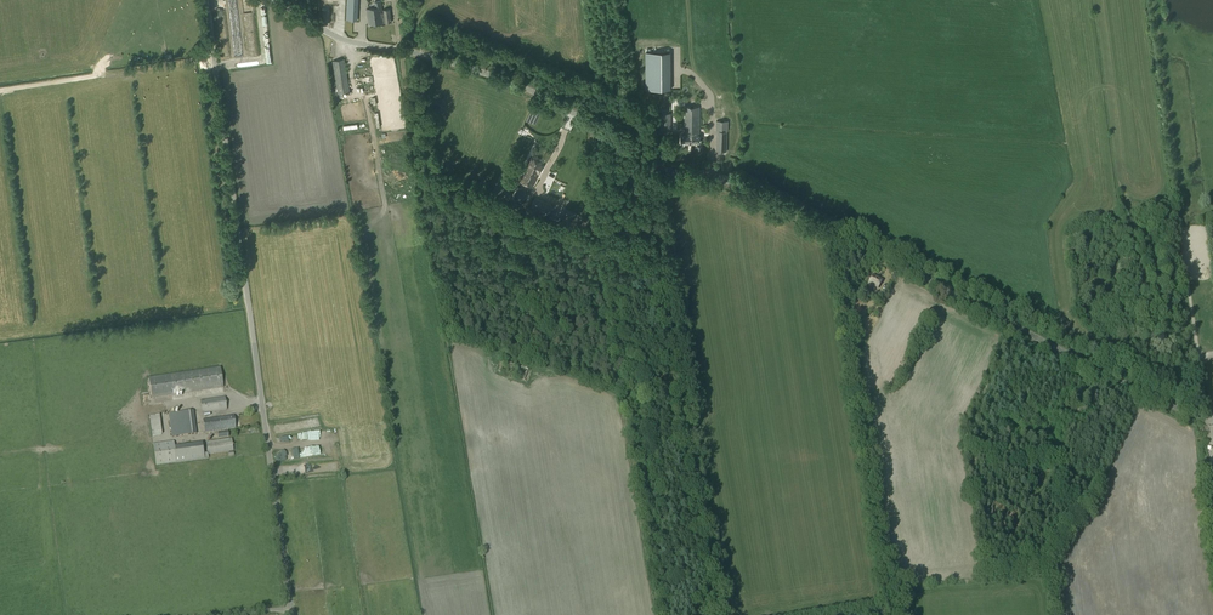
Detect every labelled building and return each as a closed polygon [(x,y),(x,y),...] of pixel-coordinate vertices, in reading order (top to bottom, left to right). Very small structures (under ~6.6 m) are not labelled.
[(346,20),(357,20),(358,0),(348,0),(346,20)] [(384,23),(384,22),(383,16),(381,1),(374,2),(375,8),(367,9),(369,25),(384,23)] [(383,16),(384,22),(385,22),(385,23),(391,22),(390,9),(384,10),(384,15),(383,16)] [(670,52),(645,52),(646,90),(670,90),(670,52)] [(343,59),(333,62),(339,94),(349,92),(343,59)] [(699,143),(699,107),(685,107),(685,135),(681,135),(681,142),(699,143)] [(670,132),(670,113),(660,113),(660,132),(670,132)] [(728,131),(728,121),(716,121),(716,131),(717,131),(717,151),(726,152),(727,131),(728,131)] [(540,165),(541,162),(532,158),(529,165),(527,164),(520,180),(532,186),(538,172),(539,173),(542,166),(540,165)] [(498,187),(495,193),(502,196),(502,195),(504,191),(507,193),(507,192),(511,183),(501,179),(498,187)] [(521,203),(526,200),(525,193),(519,190),(514,194),(515,201),(521,203)] [(535,198),(530,208),(549,216),(553,206),(535,198)] [(877,288),(881,280),(873,276),(868,284),(871,285),(870,288),(873,289),(875,287),(877,288)] [(863,319),(866,312),(856,307),(852,313),(863,319)] [(151,398),(172,395),(223,387),(220,367),(148,378),(151,398)] [(202,412),(226,409),(224,397),(200,401),(202,412)] [(172,437),(196,433),(193,410),(168,414),(172,437)] [(152,436),(162,434),(159,415),(149,416),(152,436)] [(205,432),(235,428),(233,415),(203,420),(205,432)] [(208,454),(233,450),(231,438),(206,442),(208,453),(203,453),(202,443),(175,446),(174,443),(173,441),(153,444),(156,465),(208,458),(208,454)]
